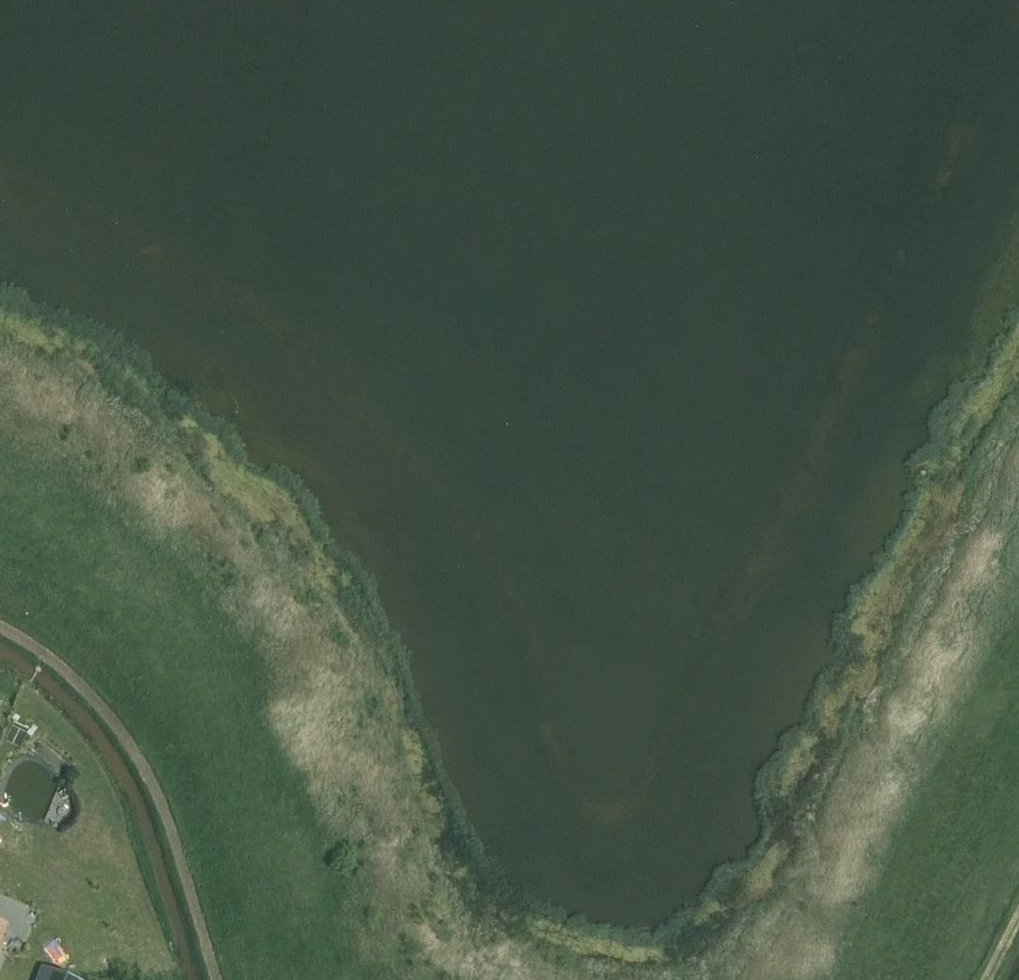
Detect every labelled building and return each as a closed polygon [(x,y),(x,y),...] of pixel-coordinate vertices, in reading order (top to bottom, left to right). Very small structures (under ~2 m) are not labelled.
[(39,979),(69,979),(43,970),(39,979)]
